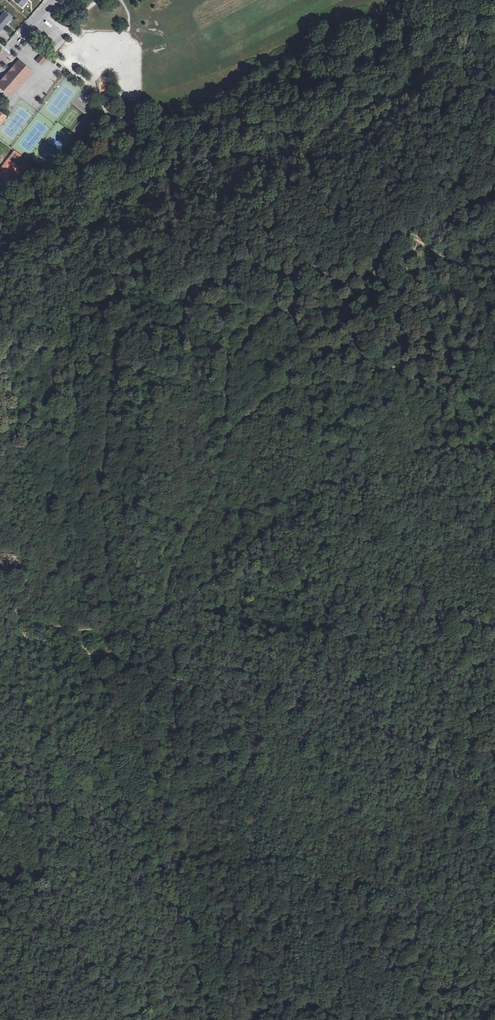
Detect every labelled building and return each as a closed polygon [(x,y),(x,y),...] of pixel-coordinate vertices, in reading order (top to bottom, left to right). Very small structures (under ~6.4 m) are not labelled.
[(11,18),(4,12),(0,17),(0,30),(8,21),(8,22),(11,18)] [(20,61),(0,84),(0,86),(10,95),(30,71),(20,61)] [(90,122),(88,125),(95,131),(97,128),(90,122)] [(95,131),(88,125),(78,138),(85,144),(95,131)]
